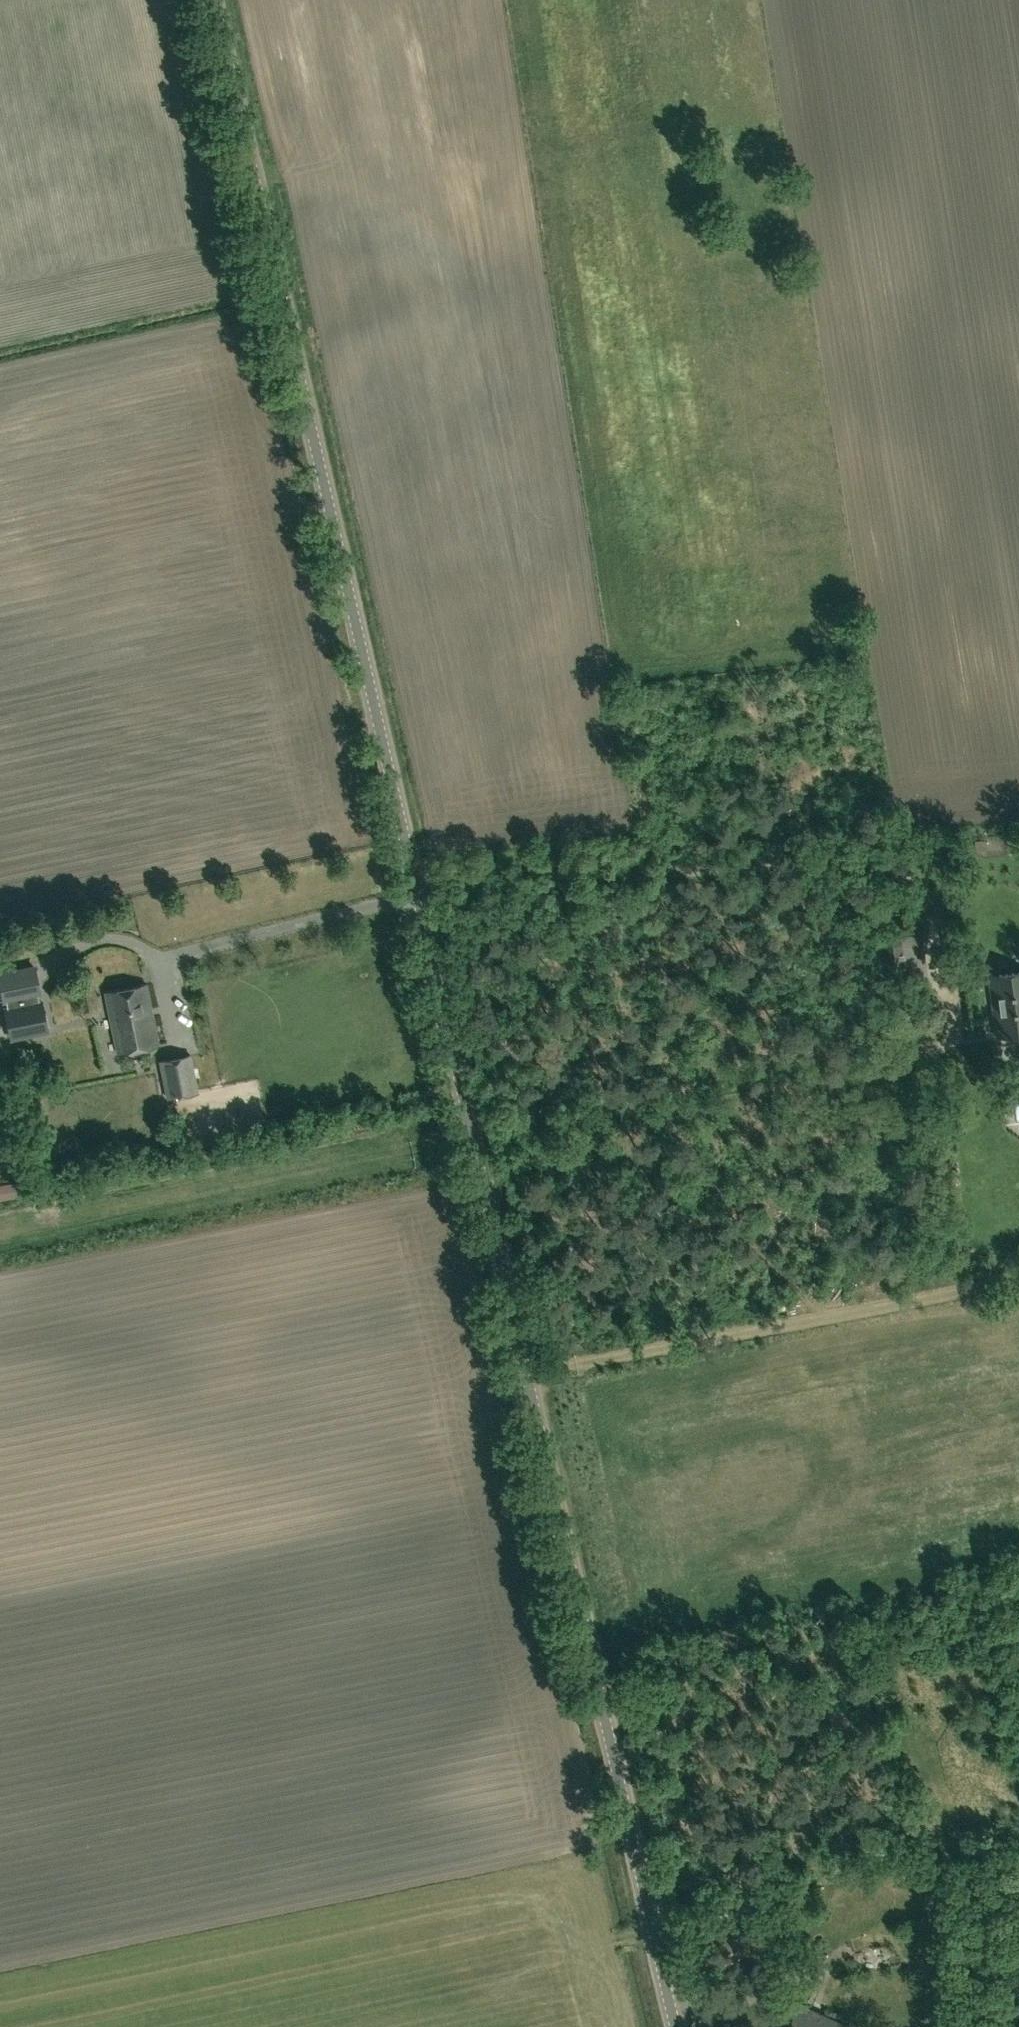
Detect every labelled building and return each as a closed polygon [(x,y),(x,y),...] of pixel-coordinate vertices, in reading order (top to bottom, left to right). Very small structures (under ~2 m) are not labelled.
[(883,981),(909,978),(905,939),(878,942),(883,981)] [(27,1008),(66,1000),(53,944),(15,951),(27,1008)] [(1018,1031),(1018,971),(989,974),(996,1034),(1018,1031)] [(118,1052),(159,1044),(147,982),(106,991),(118,1052)] [(168,1097),(198,1091),(191,1054),(161,1060),(168,1097)] [(632,1666),(642,1663),(640,1657),(630,1660),(632,1666)] [(721,1967),(764,1948),(785,1939),(780,1926),(775,1915),(711,1942),(721,1967)] [(847,2025),(798,2002),(787,2026),(846,2026),(847,2025)]
